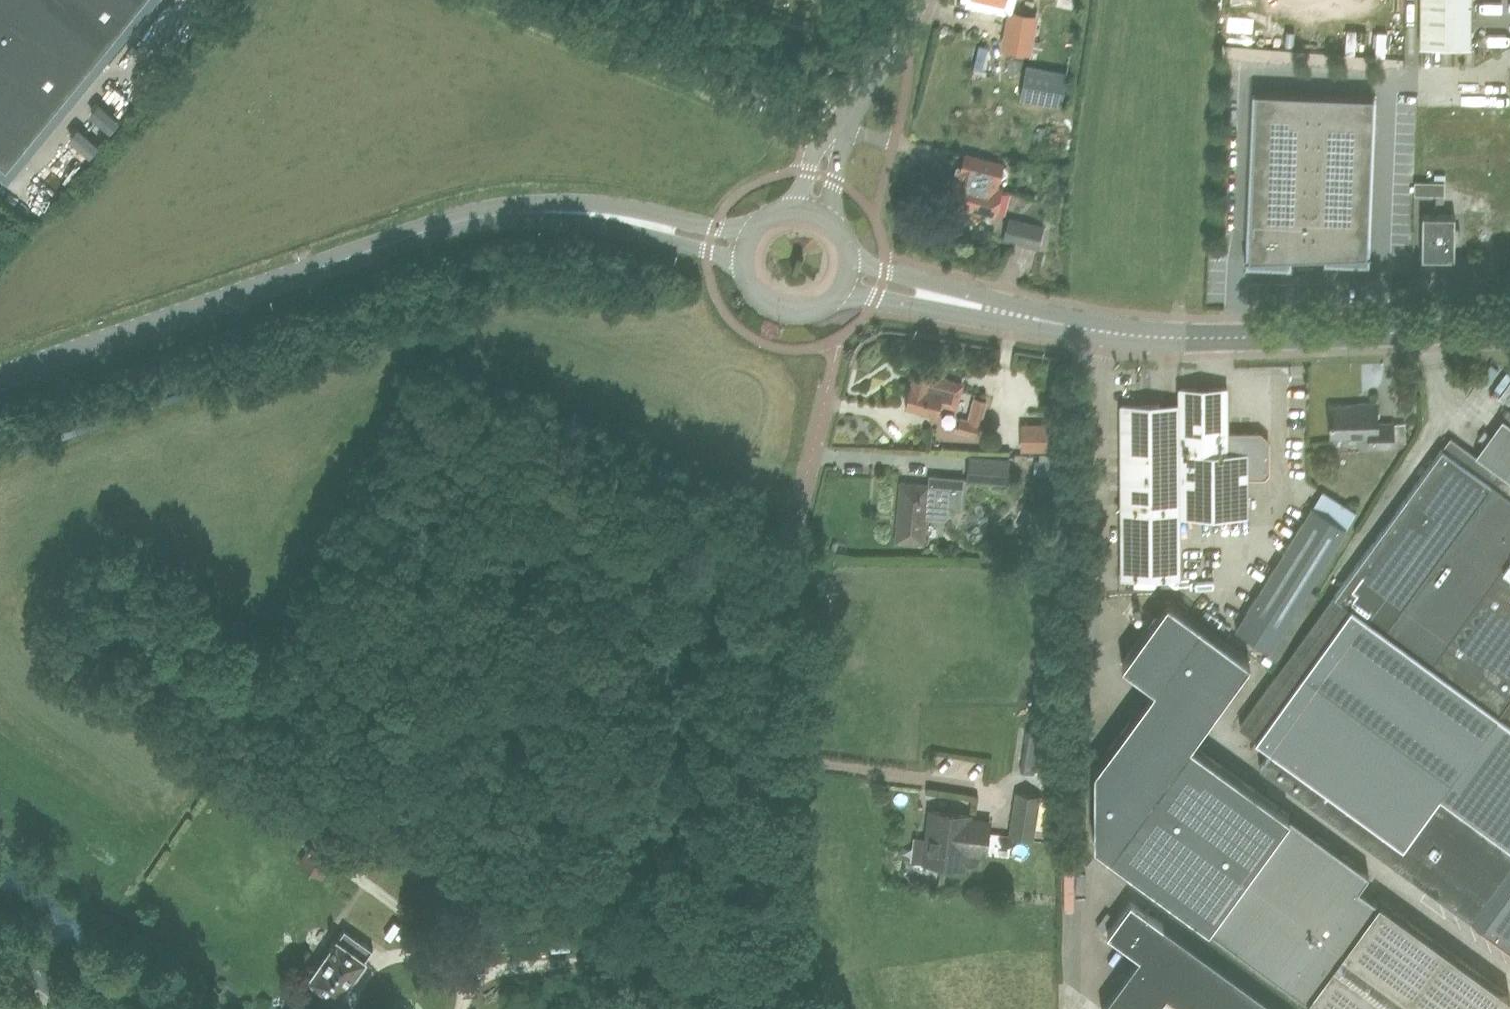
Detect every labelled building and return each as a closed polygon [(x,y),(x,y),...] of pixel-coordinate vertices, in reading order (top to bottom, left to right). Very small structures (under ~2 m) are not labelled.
[(5,166),(142,0),(0,0),(0,162),(5,166)] [(1419,47),(1469,47),(1470,0),(1420,0),(1419,47)] [(1033,21),(1009,16),(1003,46),(1028,52),(1033,21)] [(1059,104),(1062,91),(1049,88),(1052,70),(1026,65),(1020,97),(1059,104)] [(1248,251),(1255,258),(1359,255),(1366,247),(1372,96),(1254,92),(1248,251)] [(1002,163),(965,153),(958,177),(954,176),(951,187),(948,186),(945,196),(948,197),(947,200),(993,213),(999,188),(996,187),(998,177),(1007,172),(1002,164),(1002,163)] [(1444,181),(1413,181),(1413,194),(1443,194),(1444,181)] [(1453,258),(1454,242),(1459,240),(1459,220),(1454,219),(1454,215),(1421,214),(1421,258),(1453,258)] [(1043,224),(1008,216),(1002,241),(1037,249),(1043,224)] [(914,368),(905,402),(936,410),(939,399),(951,402),(954,391),(927,384),(930,372),(914,368)] [(1499,396),(1508,403),(1509,401),(1509,380),(1499,396)] [(1178,405),(1178,514),(1246,514),(1246,477),(1260,477),(1265,472),(1266,441),(1261,441),(1254,433),(1250,437),(1246,433),(1241,433),(1238,438),(1234,433),(1230,433),(1226,437),(1226,388),(1178,388),(1178,405)] [(956,430),(977,434),(985,398),(972,396),(968,418),(959,416),(956,430)] [(1335,421),(1335,435),(1370,435),(1370,447),(1393,446),(1393,422),(1376,422),(1375,401),(1359,402),(1359,404),(1330,404),(1330,421),(1335,421)] [(1119,577),(1178,577),(1178,514),(1178,405),(1120,405),(1119,577)] [(1049,422),(1020,422),(1020,450),(1049,450),(1049,422)] [(1483,479),(1442,449),(1450,439),(1457,444),(1457,443),(1449,437),(1239,725),(1254,736),(1254,737),(1271,749),(1258,766),(1455,909),(1509,949),(1509,442),(1483,479)] [(1009,456),(968,453),(966,479),(1006,483),(1009,456)] [(1051,461),(1037,460),(1036,474),(1050,475),(1051,461)] [(922,544),(925,516),(945,518),(949,514),(949,506),(960,506),(962,479),(939,477),(938,486),(928,486),(928,484),(900,482),(894,542),(922,544)] [(1321,490),(1234,628),(1269,649),(1344,528),(1362,500),(1333,482),(1327,493),(1321,490)] [(1151,688),(1091,770),(1092,845),(1206,927),(1306,999),(1319,1008),(1499,1008),(1509,996),(1377,900),(1376,902),(1356,888),(1366,873),(1188,744),(1247,662),(1164,602),(1118,665),(1151,688)] [(1041,726),(1040,764),(1053,765),(1054,726),(1041,726)] [(1034,772),(1040,730),(1026,728),(1020,770),(1034,772)] [(1015,789),(1008,835),(1034,838),(1041,793),(1015,789)] [(924,862),(947,864),(947,868),(957,869),(958,866),(963,866),(963,863),(970,864),(975,863),(978,861),(980,857),(980,853),(985,854),(989,819),(969,817),(970,814),(929,809),(925,846),(926,846),(924,862)] [(320,827),(298,861),(322,877),(328,866),(344,842),(320,827)] [(1129,902),(1106,934),(1138,957),(1100,1008),(1277,1008),(1129,902)] [(345,928),(311,977),(339,998),(374,948),(345,928)]
